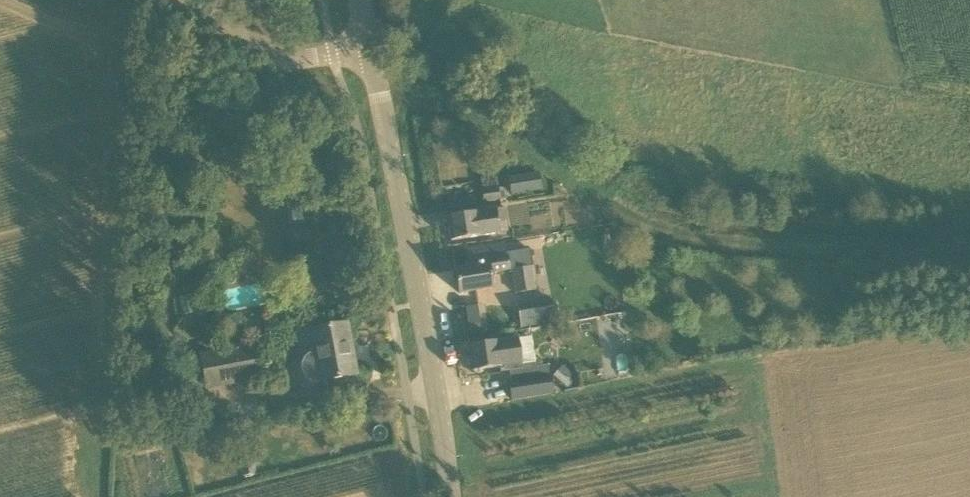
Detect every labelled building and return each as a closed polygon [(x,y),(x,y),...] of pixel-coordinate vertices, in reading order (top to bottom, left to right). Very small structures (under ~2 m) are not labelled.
[(520,175),(508,177),(511,195),(523,193),(520,175)] [(498,187),(483,190),(481,190),(483,202),(500,200),(498,187)] [(498,222),(507,221),(508,221),(505,208),(447,217),(451,241),(500,233),(498,222)] [(535,290),(530,257),(530,254),(507,258),(506,257),(466,264),(467,268),(455,270),(459,293),(492,288),(490,273),(512,270),(516,293),(535,290)] [(485,330),(481,303),(467,305),(471,332),(485,330)] [(347,324),(310,331),(319,381),(357,374),(347,324)] [(522,368),(517,339),(468,347),(472,371),(508,365),(509,371),(522,368)] [(199,352),(205,389),(260,380),(254,343),(199,352)] [(566,369),(558,378),(568,387),(576,378),(566,369)] [(551,376),(509,382),(512,399),(554,392),(551,376)]
